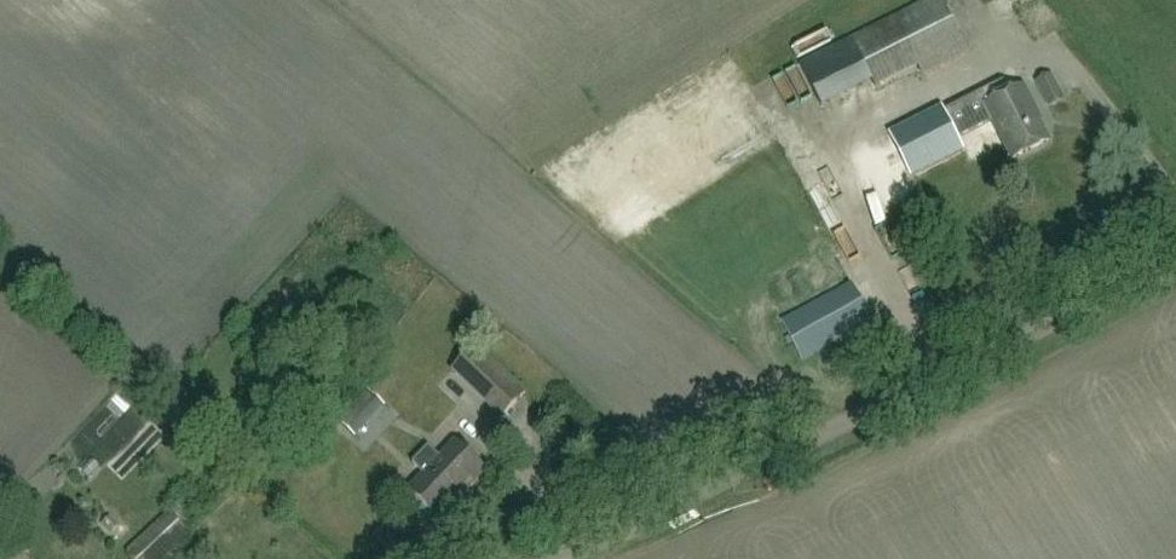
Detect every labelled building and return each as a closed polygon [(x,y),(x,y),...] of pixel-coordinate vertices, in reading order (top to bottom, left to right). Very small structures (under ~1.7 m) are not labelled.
[(972,54),(944,0),(931,0),(855,36),(856,38),(809,60),(831,102),(875,83),(879,91),(921,70),(925,77),(972,54)] [(1004,15),(1022,8),(1019,0),(1003,0),(999,1),(1004,15)] [(1052,106),(1067,99),(1054,76),(1040,83),(1052,106)] [(1051,142),(1036,112),(1038,111),(1025,87),(989,105),(1016,159),(1051,142)] [(945,106),(892,133),(914,176),(967,149),(945,106)] [(783,323),(803,360),(873,323),(853,285),(783,323)] [(479,346),(455,371),(504,418),(528,393),(479,346)] [(371,391),(341,422),(355,435),(385,404),(371,391)] [(114,434),(134,409),(123,400),(102,424),(114,434)] [(426,475),(411,492),(439,518),(458,499),(460,500),(488,471),(458,442),(442,459),(431,448),(415,464),(426,475)] [(193,534),(171,512),(128,551),(135,558),(167,558),(193,534)]
